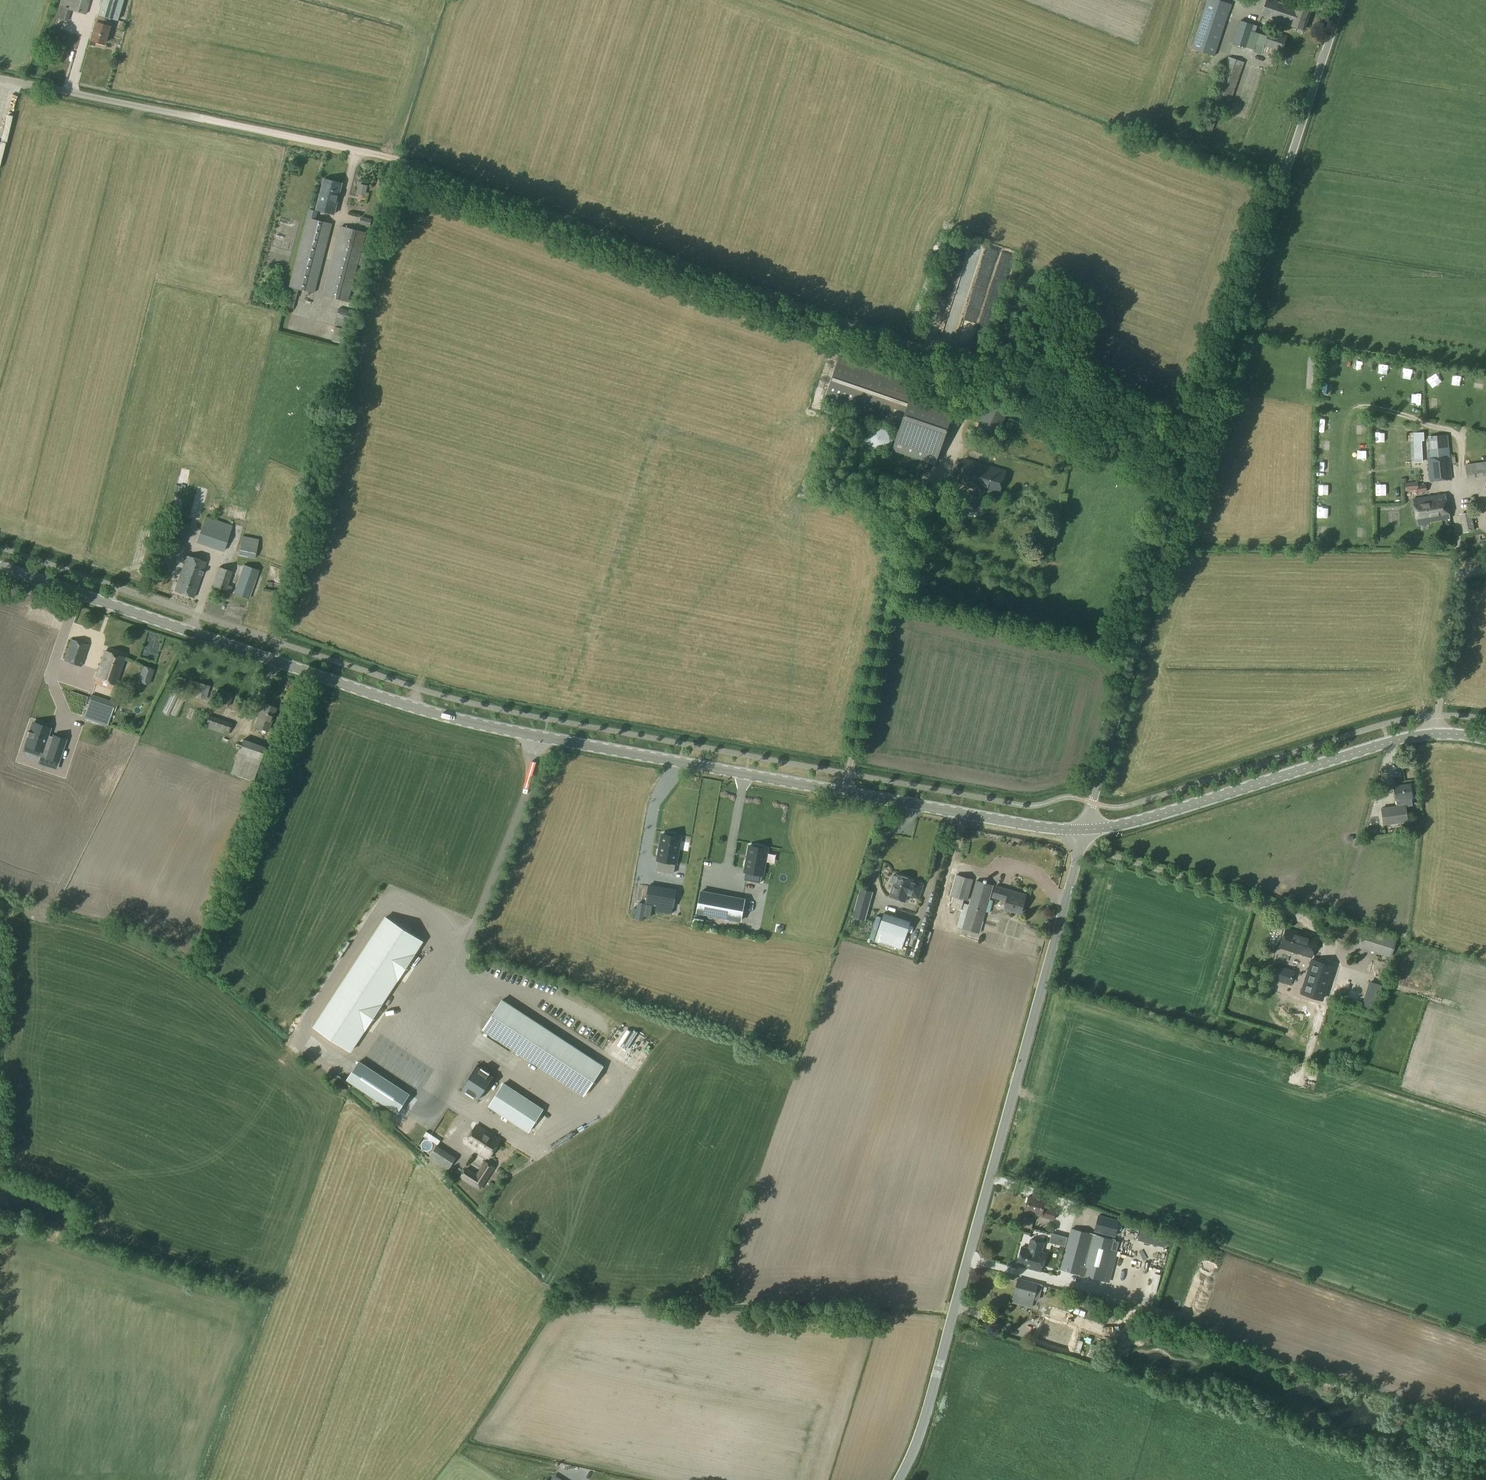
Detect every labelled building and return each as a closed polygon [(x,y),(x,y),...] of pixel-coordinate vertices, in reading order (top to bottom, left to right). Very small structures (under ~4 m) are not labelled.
[(59,6),(71,10),(86,15),(90,0),(61,0),(59,6)] [(98,15),(111,19),(117,21),(123,0),(102,0),(98,15)] [(1191,48),(1214,56),(1232,4),(1220,0),(1207,0),(1191,48)] [(1262,15),(1304,30),(1311,11),(1281,0),(1267,0),(1262,15)] [(59,6),(55,18),(68,22),(71,10),(59,6)] [(95,21),(90,40),(103,44),(109,26),(111,19),(98,15),(95,21)] [(1240,20),(1232,43),(1246,47),(1253,25),(1240,20)] [(1269,31),(1263,47),(1280,53),(1286,37),(1269,31)] [(1229,57),(1210,108),(1210,109),(1219,112),(1226,114),(1244,62),(1229,57)] [(325,179),(317,210),(334,214),(342,184),(325,179)] [(360,184),(358,191),(366,193),(368,186),(360,184)] [(291,287),(298,289),(314,293),(332,224),(316,220),(318,211),(309,209),(307,218),(290,287),(291,287)] [(361,217),(359,224),(370,227),(372,220),(361,217)] [(341,227),(324,296),(348,302),(366,233),(341,227)] [(366,237),(364,246),(370,248),(372,238),(366,237)] [(973,273),(970,278),(978,283),(981,278),(973,273)] [(265,289),(267,281),(259,279),(257,287),(265,289)] [(291,287),(286,307),(293,309),(298,289),(291,287)] [(1055,291),(1041,315),(1047,318),(1060,293),(1055,291)] [(1033,296),(1028,306),(1039,312),(1044,302),(1033,296)] [(339,308),(336,318),(348,321),(350,311),(339,308)] [(284,324),(299,326),(300,318),(285,315),(284,324)] [(336,318),(334,324),(346,328),(348,321),(336,318)] [(318,326),(316,332),(327,336),(329,329),(318,326)] [(335,327),(332,341),(343,343),(346,330),(335,327)] [(1351,352),(1350,362),(1358,363),(1359,353),(1351,352)] [(839,356),(824,400),(901,427),(913,393),(916,383),(839,356)] [(1372,366),(1381,367),(1382,358),(1373,357),(1372,366)] [(1399,361),(1398,369),(1406,371),(1408,363),(1399,361)] [(901,427),(893,449),(932,462),(951,406),(913,393),(901,427)] [(990,399),(977,429),(996,438),(1009,407),(990,399)] [(1013,413),(1008,422),(1030,432),(1034,423),(1013,413)] [(1424,432),(1414,432),(1415,462),(1423,462),(1422,440),(1424,440),(1424,432)] [(1429,450),(1427,450),(1428,459),(1430,481),(1452,479),(1450,457),(1447,434),(1428,437),(1429,450)] [(965,460),(957,483),(989,491),(988,493),(999,496),(1005,471),(965,460)] [(1464,465),(1467,479),(1485,476),(1485,461),(1464,465)] [(903,472),(894,494),(907,499),(916,478),(903,472)] [(175,473),(167,503),(176,505),(184,475),(175,473)] [(1363,489),(1363,477),(1352,477),(1352,489),(1363,489)] [(1314,478),(1314,487),(1324,488),(1324,478),(1314,478)] [(1372,478),(1372,489),(1382,489),(1382,478),(1372,478)] [(197,505),(203,483),(195,481),(189,503),(197,505)] [(1418,486),(1416,486),(1417,489),(1417,493),(1427,492),(1425,485),(1418,486)] [(930,486),(925,504),(935,506),(940,489),(930,486)] [(959,496),(956,504),(980,512),(983,503),(971,500),(973,495),(967,494),(966,498),(959,496)] [(1445,494),(1413,499),(1417,523),(1429,521),(1428,521),(1449,518),(1445,494)] [(1323,510),(1323,500),(1313,500),(1313,509),(1323,510)] [(1351,500),(1351,510),(1362,510),(1362,500),(1351,500)] [(1392,502),(1380,503),(1382,518),(1393,517),(1392,502)] [(1470,512),(1459,515),(1463,533),(1474,530),(1470,512)] [(250,521),(265,521),(265,513),(250,513),(250,521)] [(205,517),(196,543),(223,552),(232,526),(205,517)] [(171,519),(164,541),(181,546),(189,525),(171,519)] [(1322,530),(1322,521),(1313,521),(1313,530),(1322,530)] [(242,536),(238,555),(255,558),(259,539),(242,536)] [(186,556),(174,591),(194,598),(206,563),(186,556)] [(244,565),(233,594),(249,599),(259,571),(244,565)] [(219,567),(212,586),(226,591),(232,572),(219,567)] [(71,639),(63,661),(82,667),(89,645),(71,639)] [(105,651),(96,678),(116,685),(125,658),(105,651)] [(144,665),(138,681),(148,684),(150,679),(154,668),(144,665)] [(178,677),(175,687),(184,689),(186,679),(178,677)] [(192,681),(188,694),(194,696),(197,682),(192,681)] [(197,682),(194,696),(206,700),(210,686),(197,682)] [(166,708),(173,686),(167,683),(159,705),(166,708)] [(91,695),(87,709),(110,716),(114,703),(91,695)] [(225,696),(222,704),(229,706),(232,699),(225,696)] [(263,703),(255,727),(267,731),(276,708),(263,703)] [(87,709),(84,718),(100,723),(107,725),(110,716),(87,709)] [(209,715),(204,728),(228,735),(232,723),(209,715)] [(26,746),(24,750),(39,755),(41,751),(42,751),(42,750),(48,752),(44,765),(55,769),(65,740),(53,736),(53,737),(52,739),(47,737),(48,735),(50,729),(32,723),(29,732),(27,731),(29,732),(28,736),(26,735),(26,736),(28,736),(25,745),(26,746)] [(241,739),(230,774),(254,782),(265,747),(241,739)] [(26,767),(25,771),(43,776),(45,771),(26,767)] [(1397,806),(1381,809),(1384,825),(1396,823),(1408,821),(1405,805),(1412,804),(1410,797),(1412,797),(1410,784),(1393,787),(1395,800),(1396,800),(1397,806)] [(658,861),(656,871),(672,873),(674,863),(675,864),(679,837),(675,836),(674,834),(668,833),(666,834),(662,834),(660,849),(658,850),(658,854),(659,855),(658,861)] [(752,846),(750,845),(747,861),(746,862),(745,865),(746,866),(745,872),(746,872),(744,880),(760,883),(761,875),(760,875),(765,848),(761,848),(760,846),(753,845),(752,846)] [(894,882),(890,896),(905,901),(907,895),(918,898),(923,884),(912,880),(912,879),(897,874),(896,876),(893,875),(892,876),(891,880),(891,881),(894,882)] [(956,875),(949,896),(967,900),(973,879),(956,875)] [(976,880),(962,929),(979,934),(986,912),(989,900),(993,885),(976,880)] [(673,906),(676,890),(649,885),(646,901),(673,906)] [(991,897),(1006,902),(1004,909),(1021,913),(1026,896),(1010,892),(1011,889),(995,885),(991,897)] [(859,888),(852,917),(863,920),(871,891),(859,888)] [(744,900),(701,892),(697,912),(740,921),(744,900)] [(633,909),(632,915),(636,916),(636,920),(644,921),(644,918),(650,918),(651,907),(646,906),(646,905),(638,904),(638,910),(633,909)] [(902,950),(911,922),(884,913),(875,941),(902,950)] [(387,916),(315,1026),(352,1051),(425,941),(387,916)] [(1328,918),(1324,933),(1331,935),(1336,920),(1328,918)] [(1331,935),(1330,938),(1391,958),(1397,940),(1336,920),(1331,935)] [(1286,929),(1280,948),(1311,957),(1317,939),(1286,929)] [(1378,968),(1380,955),(1371,953),(1369,966),(1378,968)] [(1309,960),(1300,987),(1323,995),(1332,968),(1309,960)] [(1278,967),(1275,977),(1290,981),(1293,972),(1278,967)] [(502,1000),(482,1030),(584,1096),(603,1066),(502,1000)] [(619,1027),(609,1049),(615,1052),(625,1030),(619,1027)] [(629,1047),(634,1039),(627,1034),(621,1042),(629,1047)] [(359,1061),(347,1080),(397,1113),(409,1094),(359,1061)] [(1293,1078),(1297,1064),(1290,1062),(1286,1076),(1293,1078)] [(479,1100),(494,1077),(477,1066),(462,1088),(479,1100)] [(504,1083),(489,1106),(528,1132),(543,1109),(504,1083)] [(1281,1086),(1279,1091),(1294,1095),(1296,1090),(1281,1086)] [(410,1116),(414,1121),(419,1117),(415,1111),(410,1116)] [(477,1125),(465,1143),(488,1158),(500,1140),(477,1125)] [(437,1145),(429,1158),(448,1170),(456,1158),(437,1145)] [(466,1170),(461,1178),(480,1190),(485,1181),(494,1167),(485,1162),(476,1176),(466,1170)] [(1029,1197),(1025,1210),(1033,1212),(1032,1214),(1053,1220),(1056,1211),(1044,1207),(1045,1201),(1029,1197)] [(1098,1215),(1094,1230),(1115,1235),(1119,1220),(1098,1215)] [(1024,1236),(1025,1226),(1018,1226),(1017,1235),(1024,1236)] [(1140,1227),(1137,1238),(1163,1245),(1165,1234),(1140,1227)] [(1071,1228),(1060,1270),(1109,1282),(1120,1241),(1071,1228)] [(1023,1247),(1018,1265),(1040,1272),(1045,1253),(1041,1252),(1044,1243),(1031,1240),(1028,1249),(1023,1247)] [(1019,1279),(1013,1302),(1024,1305),(1026,1297),(1038,1300),(1042,1285),(1019,1279)] [(1079,1306),(1087,1305),(1086,1297),(1078,1297),(1079,1306)] [(1044,1330),(1041,1339),(1048,1341),(1065,1347),(1068,1338),(1070,1332),(1053,1326),(1046,1324),(1044,1330)]
